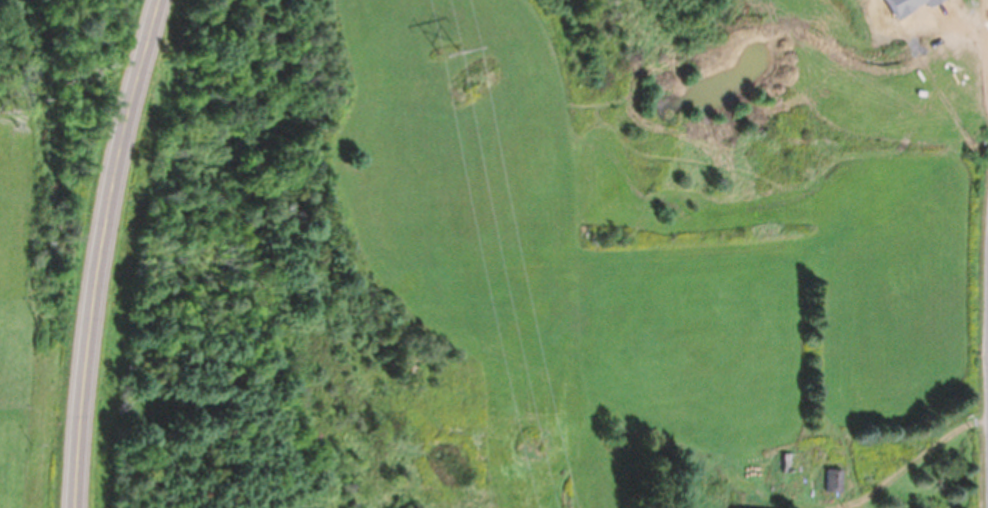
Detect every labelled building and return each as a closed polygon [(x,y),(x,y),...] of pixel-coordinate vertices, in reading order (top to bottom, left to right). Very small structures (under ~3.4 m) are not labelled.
[(794,454),(784,454),(784,470),(794,470),(794,454)] [(827,491),(842,491),(843,469),(827,469),(827,491)]
